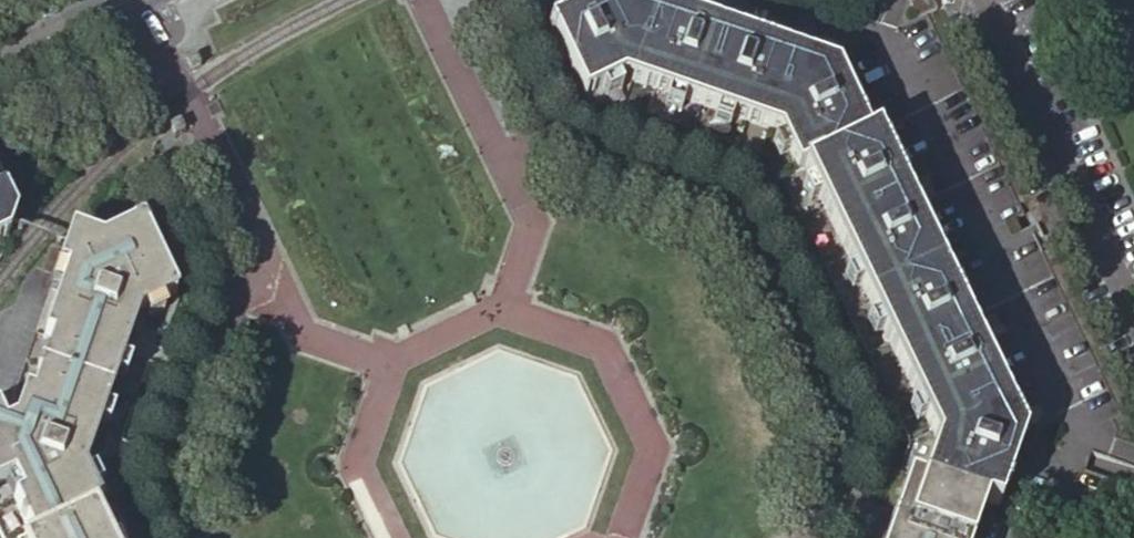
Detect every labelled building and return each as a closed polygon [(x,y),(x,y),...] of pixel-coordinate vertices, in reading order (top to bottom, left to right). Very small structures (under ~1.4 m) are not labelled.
[(1089,537),(1090,537),(1110,480),(1077,468),(1081,459),(1085,450),(1108,457),(1113,443),(1117,430),(1112,419),(1120,415),(1039,250),(1028,226),(1021,229),(1017,223),(1015,217),(1022,213),(925,15),(934,10),(930,0),(906,0),(916,19),(895,30),(888,28),(869,22),(856,18),(825,33),(815,63),(802,58),(643,3),(642,0),(602,0),(547,27),(585,102),(610,111),(619,105),(764,156),(776,180),(782,179),(909,439),(898,473),(908,476),(984,502),(1089,537)] [(9,238),(17,216),(5,192),(0,194),(0,242),(9,238)] [(3,537),(39,537),(115,501),(123,497),(109,469),(157,332),(167,329),(176,302),(139,227),(101,244),(71,234),(69,241),(52,289),(10,409),(2,405),(0,407),(0,531),(3,537)] [(984,502),(908,476),(890,528),(887,537),(972,537),(984,502)] [(115,501),(39,537),(133,537),(115,501)]
